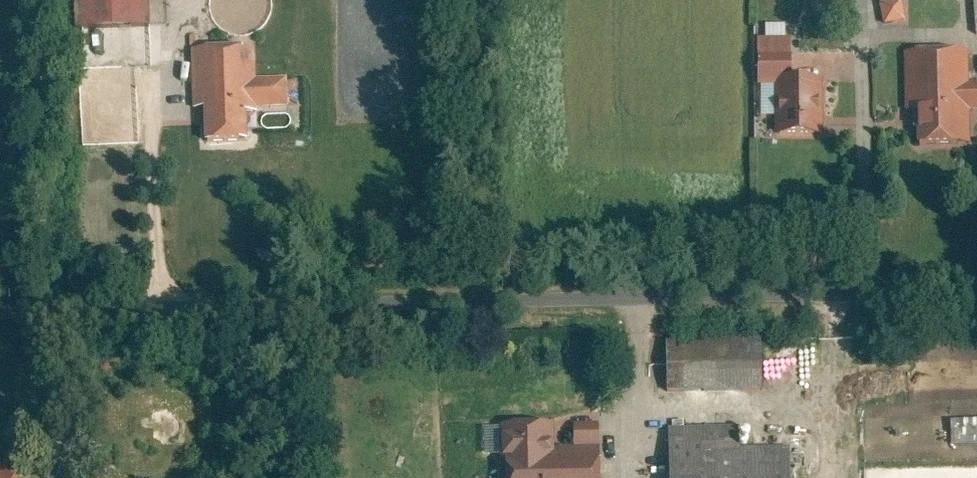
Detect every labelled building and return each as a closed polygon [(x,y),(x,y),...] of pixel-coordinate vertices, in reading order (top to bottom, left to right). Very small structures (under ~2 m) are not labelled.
[(99,23),(158,21),(157,0),(99,0),(99,23)] [(908,0),(882,0),(884,22),(909,21),(908,0)] [(141,25),(141,49),(155,49),(155,26),(141,25)] [(757,82),(791,82),(791,40),(757,40),(757,82)] [(259,44),(214,46),(216,111),(262,109),(261,80),(259,44)] [(916,113),(916,145),(969,145),(969,107),(976,107),(976,83),(969,83),(969,53),(905,53),(905,113),(916,113)] [(296,108),(295,79),(261,80),(262,109),(296,108)] [(774,106),(774,137),(822,138),(822,82),(791,82),(757,82),(756,105),(774,106)] [(951,420),(952,444),(976,443),(976,419),(951,420)] [(517,477),(610,477),(609,448),(564,450),(563,423),(510,424),(511,463),(517,463),(517,477)] [(607,424),(580,425),(581,445),(607,445),(607,424)] [(503,426),(486,426),(486,453),(503,453),(503,426)] [(673,429),(675,477),(797,477),(797,449),(745,450),(744,427),(673,429)] [(22,463),(0,464),(0,477),(23,477),(22,463)]
